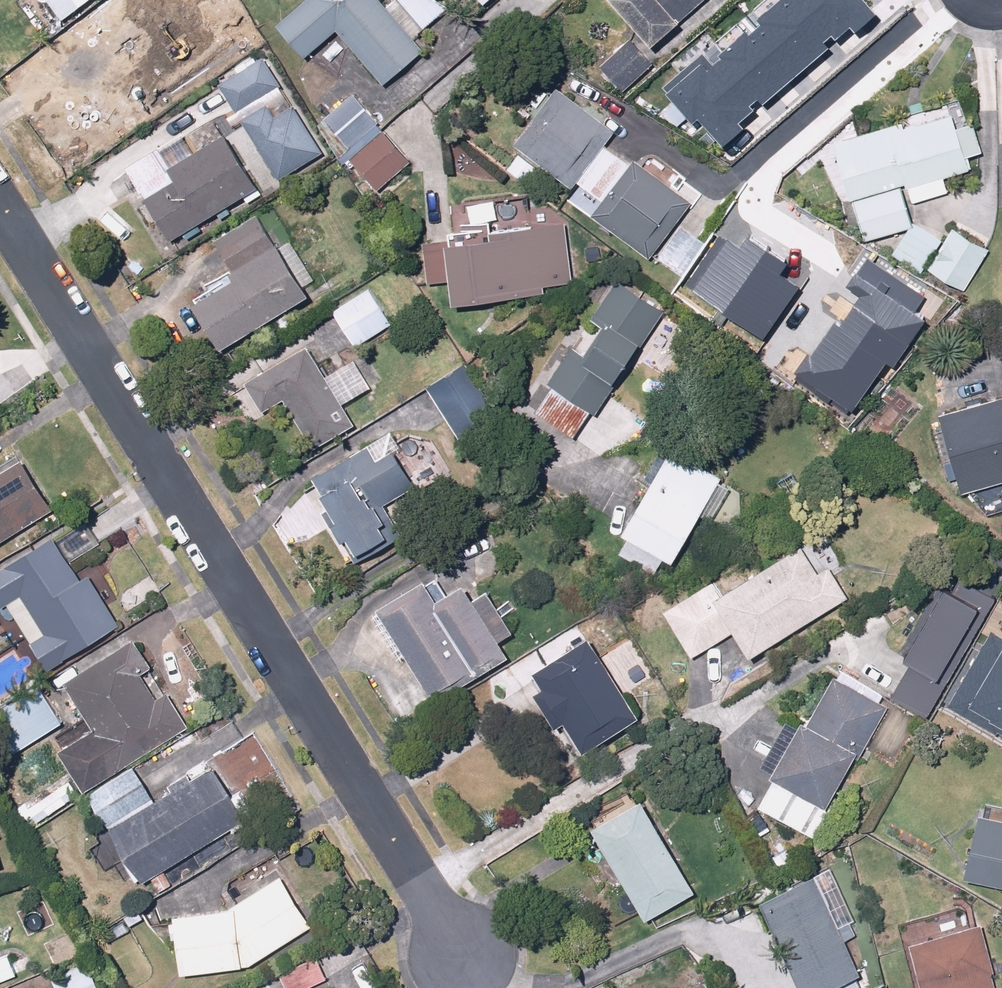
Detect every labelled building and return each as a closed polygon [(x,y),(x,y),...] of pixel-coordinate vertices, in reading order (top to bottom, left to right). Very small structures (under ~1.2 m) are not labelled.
[(66,14),(86,0),(56,0),(66,14)] [(197,24),(164,0),(119,0),(60,81),(122,126),(197,24)] [(266,31),(242,0),(238,0),(198,31),(223,63),(266,31)] [(283,21),(312,52),(340,26),(391,81),(426,47),(417,37),(451,6),(445,0),(398,0),(393,4),(389,0),(307,0),(283,21)] [(663,43),(709,0),(622,0),(663,43)] [(721,138),(863,0),(755,0),(669,85),(721,138)] [(639,80),(643,84),(662,67),(634,35),(604,62),(628,89),(639,80)] [(226,85),(274,165),(318,139),(270,59),(226,85)] [(620,133),(563,86),(518,139),(575,188),(565,199),(607,235),(613,228),(650,260),(697,205),(641,156),(635,163),(611,143),(620,133)] [(351,142),(380,119),(357,90),(328,114),(351,142)] [(960,107),(837,140),(853,201),(858,200),(868,238),(919,224),(913,202),(948,192),(945,178),(974,170),(969,153),(985,149),(977,118),(964,121),(960,107)] [(265,181),(232,130),(173,165),(159,144),(127,165),(177,241),(247,195),(251,201),(265,191),(260,184),(265,181)] [(383,187),(413,159),(386,130),(356,157),(383,187)] [(262,211),(219,236),(241,273),(198,298),(225,345),(320,291),(287,234),(278,239),(262,211)] [(515,232),(424,238),(427,282),(460,280),(461,297),(574,289),(569,217),(514,220),(515,232)] [(729,225),(694,277),(763,324),(800,270),(779,256),(785,248),(745,221),(738,231),(729,225)] [(993,245),(959,223),(931,268),(966,289),(993,245)] [(944,241),(919,224),(900,254),(925,270),(944,241)] [(810,338),(796,359),(856,398),(885,353),(894,359),(928,308),(917,301),(922,294),(863,255),(851,273),(858,278),(816,342),(810,338)] [(671,306),(626,274),(623,272),(592,314),(597,318),(552,381),(558,385),(542,408),(577,433),(595,409),(597,410),(671,306)] [(359,344),(394,319),(371,287),(336,312),(359,344)] [(363,421),(350,401),(373,387),(355,357),(332,372),(314,343),(252,380),(269,408),(289,396),(320,447),(363,421)] [(458,383),(371,435),(374,440),(316,474),(328,495),(331,493),(339,506),(328,512),(356,561),(372,552),(369,548),(398,530),(391,518),(398,514),(390,499),(422,480),(400,444),(424,430),(443,463),(471,447),(466,440),(485,429),(458,383)] [(968,489),(1001,481),(1001,393),(947,407),(968,489)] [(738,474),(683,437),(675,454),(662,447),(649,475),(658,479),(623,552),(663,571),(672,553),(686,560),(708,514),(717,518),(738,474)] [(56,507),(26,457),(0,473),(0,541),(56,507)] [(57,532),(0,568),(0,589),(52,672),(125,626),(90,570),(84,574),(57,532)] [(718,579),(670,608),(666,612),(721,703),(774,671),(760,648),(852,593),(834,564),(824,570),(808,543),(726,592),(718,579)] [(926,704),(984,596),(933,569),(874,677),(926,704)] [(448,595),(434,576),(383,608),(438,696),(471,676),(474,682),(518,655),(506,636),(519,628),(491,583),(479,590),(472,579),(448,595)] [(645,709),(597,631),(547,667),(555,679),(546,686),(567,715),(572,711),(596,744),(645,709)] [(978,633),(939,708),(1001,740),(1001,645),(978,633)] [(158,668),(139,636),(72,676),(99,721),(63,743),(87,784),(193,720),(174,690),(161,697),(148,674),(158,668)] [(893,702),(838,674),(816,719),(809,716),(764,807),(833,841),(847,813),(833,806),(862,749),(867,752),(893,702)] [(44,679),(0,708),(0,720),(20,750),(69,719),(44,679)] [(251,816),(217,764),(163,799),(140,764),(101,789),(120,816),(110,823),(150,882),(251,816)] [(31,801),(47,828),(91,801),(75,775),(31,801)] [(599,816),(603,823),(653,914),(703,887),(653,796),(620,813),(616,806),(599,816)] [(974,869),(1001,875),(1001,812),(987,809),(974,869)] [(240,905),(179,911),(185,970),(257,964),(317,924),(289,873),(240,905)] [(850,937),(859,933),(853,919),(843,923),(821,873),(769,896),(811,987),(833,987),(858,987),(854,978),(866,973),(850,937)] [(988,920),(918,937),(931,987),(1001,987),(1001,981),(988,920)] [(0,946),(0,982),(21,972),(7,943),(0,946)] [(283,972),(290,987),(309,987),(331,978),(319,950),(283,972)] [(53,976),(59,987),(104,987),(90,959),(53,976)]
